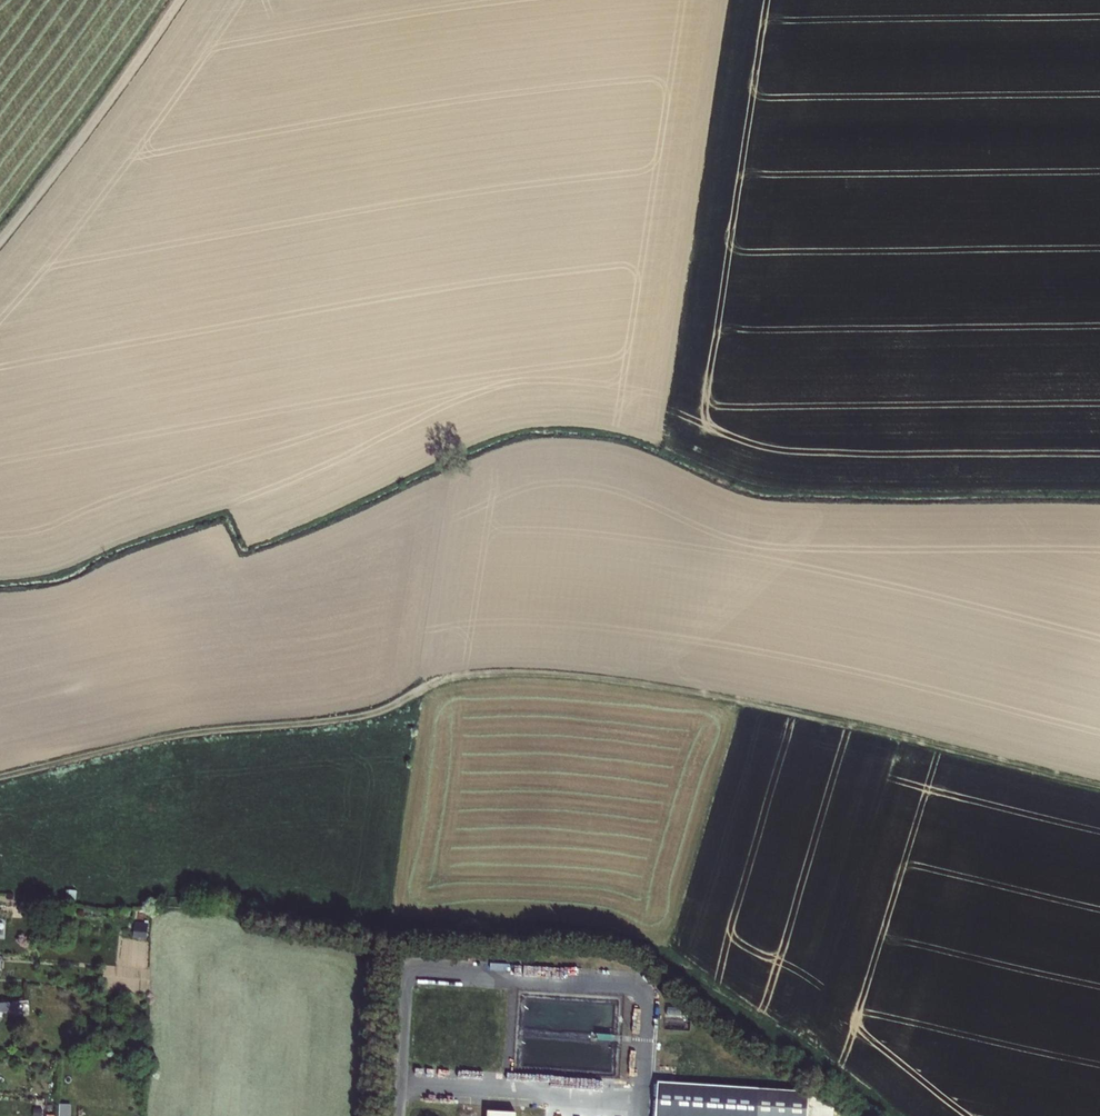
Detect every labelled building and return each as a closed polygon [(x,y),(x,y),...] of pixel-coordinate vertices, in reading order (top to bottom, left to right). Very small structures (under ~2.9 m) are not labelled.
[(137,922),(137,936),(151,937),(151,922),(137,922)] [(653,1077),(651,1115),(802,1115),(804,1086),(653,1077)]
